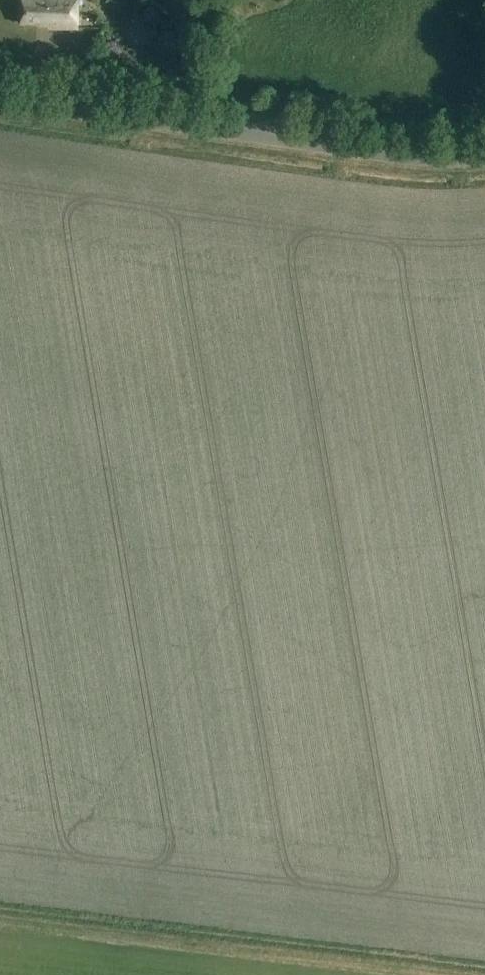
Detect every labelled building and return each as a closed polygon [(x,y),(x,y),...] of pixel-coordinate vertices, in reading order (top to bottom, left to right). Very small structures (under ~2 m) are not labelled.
[(79,0),(20,0),(20,26),(49,25),(49,32),(79,32),(79,0)] [(258,10),(253,0),(245,0),(242,2),(249,15),(258,10)]
